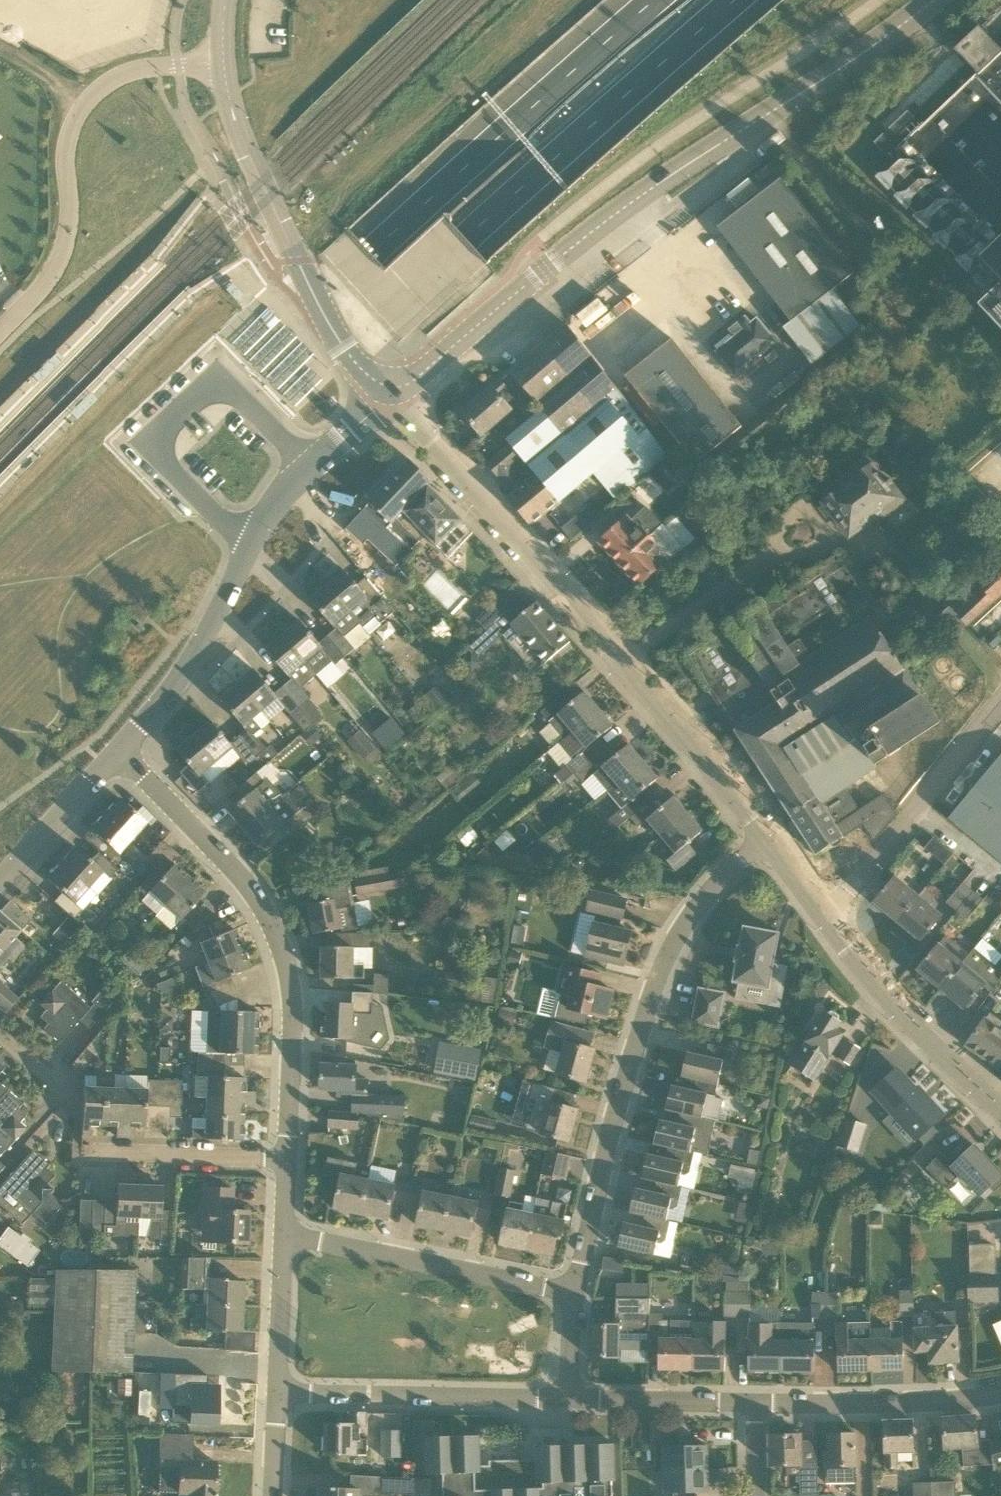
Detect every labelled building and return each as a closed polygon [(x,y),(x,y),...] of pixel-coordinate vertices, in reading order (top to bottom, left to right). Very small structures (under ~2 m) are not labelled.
[(979,26),(955,48),(978,72),(922,125),(908,110),(874,142),(889,157),(874,171),(991,293),(980,305),(1000,327),(1000,48),(979,26)] [(862,326),(834,289),(854,272),(781,178),(718,227),(791,322),(784,327),(813,365),(862,326)] [(452,214),(444,214),(384,267),(371,252),(349,228),(323,253),(344,275),(357,290),(402,339),(488,263),(465,237),(452,223),(452,214)] [(734,374),(775,340),(758,318),(751,323),(746,317),(739,323),(744,330),(716,352),(734,374)] [(623,455),(652,432),(568,325),(511,372),(543,410),(507,440),(511,445),(488,464),(498,476),(499,475),(513,493),(536,473),(561,501),(594,473),(596,476),(623,455)] [(626,376),(693,461),(740,423),(673,339),(626,376)] [(464,413),(482,433),(482,434),(520,402),(501,380),(464,413)] [(652,432),(623,455),(642,479),(669,454),(652,432)] [(623,455),(596,476),(617,501),(642,479),(623,455)] [(351,523),(351,524),(372,543),(386,528),(387,528),(396,518),(404,510),(428,485),(429,484),(429,478),(411,459),(363,510),(351,523)] [(667,463),(656,471),(671,490),(682,482),(667,463)] [(823,505),(830,515),(831,515),(832,514),(847,533),(850,531),(853,534),(863,526),(866,530),(905,500),(890,480),(887,483),(872,463),(869,465),(864,464),(858,469),(858,474),(855,476),(856,477),(840,489),(839,488),(836,490),(832,489),(825,494),(825,498),(822,501),(825,504),(823,505)] [(531,526),(561,501),(536,473),(513,493),(508,498),(531,526)] [(450,557),(473,533),(474,532),(428,485),(404,510),(450,557)] [(563,524),(570,535),(600,515),(593,505),(563,524)] [(600,540),(620,563),(650,536),(663,524),(651,512),(642,521),(637,515),(631,520),(627,516),(600,540)] [(420,541),(396,518),(387,528),(404,543),(412,549),(420,541)] [(663,524),(650,536),(620,563),(641,585),(664,564),(664,563),(667,561),(664,557),(670,552),(665,547),(675,538),(663,524)] [(898,815),(896,812),(884,794),(860,809),(845,787),(879,765),(877,763),(939,722),(922,697),(871,618),(882,610),(843,551),(686,654),(764,773),(792,816),(817,854),(832,845),(836,847),(842,843),(841,838),(863,824),(875,840),(898,815)] [(966,625),(967,624),(993,599),(993,600),(1000,593),(1000,565),(979,585),(984,591),(957,615),(950,606),(937,618),(953,636),(966,625)] [(394,611),(384,598),(366,578),(358,585),(345,570),(328,585),(360,623),(363,626),(375,616),(380,623),(394,611)] [(345,636),(360,623),(328,585),(311,599),(336,629),(328,636),(346,656),(356,648),(345,636)] [(507,611),(498,601),(497,601),(477,620),(486,630),(507,611)] [(567,645),(571,642),(570,641),(537,602),(515,620),(507,611),(486,630),(470,645),(479,655),(488,647),(503,634),(535,672),(559,652),(562,656),(570,649),(567,645)] [(1000,607),(998,607),(997,608),(995,609),(994,610),(993,612),(993,615),(993,617),(994,619),(995,621),(997,622),(998,622),(1000,623),(1000,607)] [(995,629),(995,627),(995,625),(994,623),(993,621),(991,620),(989,619),(987,619),(985,619),(983,620),(982,621),(980,623),(980,625),(979,627),(980,629),(980,631),(982,633),(983,634),(985,635),(987,635),(989,635),(991,634),(993,632),(994,631),(995,629)] [(301,620),(284,635),(317,674),(333,661),(342,672),(352,664),(346,656),(328,636),(320,643),(301,620)] [(292,679),(284,686),(315,723),(325,715),(302,687),(317,674),(284,635),(267,649),(292,679)] [(481,663),(472,653),(463,661),(472,671),(481,663)] [(305,731),(315,723),(284,686),(275,693),(257,671),(240,685),(262,712),(278,698),(305,731)] [(265,767),(267,764),(279,755),(271,745),(267,749),(254,734),(261,729),(253,720),(262,712),(240,685),(223,699),(248,729),(239,736),(265,767)] [(441,690),(429,700),(437,709),(449,699),(441,690)] [(541,712),(550,721),(564,738),(599,708),(585,691),(570,704),(562,694),(541,712)] [(419,703),(407,712),(417,724),(428,716),(419,703)] [(576,773),(607,747),(599,738),(614,725),(599,708),(564,738),(558,744),(572,760),(556,774),(564,783),(575,773),(576,773)] [(392,717),(372,733),(386,750),(406,734),(392,717)] [(233,749),(247,765),(255,775),(265,767),(239,736),(231,743),(212,721),(195,735),(218,762),(233,749)] [(313,726),(304,734),(314,745),(323,737),(313,726)] [(362,730),(348,741),(364,760),(366,758),(378,748),(362,730)] [(218,762),(195,735),(178,749),(190,764),(182,771),(200,792),(211,783),(203,774),(218,762)] [(594,774),(609,791),(644,761),(630,744),(615,756),(607,747),(576,773),(584,783),(594,774)] [(1000,861),(1000,755),(975,786),(949,818),(1000,861)] [(658,778),(644,761),(609,791),(631,817),(652,800),(644,790),(658,778)] [(265,767),(255,775),(237,790),(245,799),(230,812),(245,828),(283,795),(274,785),(280,779),(267,764),(265,767)] [(466,777),(452,789),(461,800),(475,788),(466,777)] [(283,795),(245,828),(259,846),(289,821),(296,830),(318,812),(309,802),(300,810),(286,794),(284,796),(283,795)] [(648,819),(662,836),(689,814),(674,797),(659,809),(652,800),(631,817),(639,827),(648,819)] [(105,813),(132,838),(146,822),(119,798),(105,813)] [(118,854),(132,838),(105,813),(90,829),(106,843),(98,852),(117,869),(129,881),(138,871),(118,854)] [(703,831),(689,814),(662,836),(676,853),(667,860),(676,870),(697,852),(688,843),(703,831)] [(456,834),(466,846),(479,836),(468,823),(456,834)] [(934,837),(925,848),(944,864),(953,853),(934,837)] [(171,848),(163,840),(145,859),(154,867),(171,848)] [(541,841),(520,860),(542,864),(553,854),(541,841)] [(75,847),(61,862),(88,887),(95,894),(97,895),(111,880),(109,879),(117,869),(98,852),(90,861),(75,847)] [(163,875),(148,892),(164,906),(189,878),(179,869),(186,861),(171,848),(154,867),(163,875)] [(88,887),(61,862),(46,878),(62,892),(54,901),(73,919),(81,910),(74,903),(88,887)] [(355,879),(357,895),(406,887),(404,871),(355,879)] [(897,920),(918,896),(895,877),(874,902),(897,920)] [(182,935),(199,915),(191,908),(205,892),(189,878),(164,906),(180,920),(173,927),(182,935)] [(355,909),(353,896),(350,880),(322,887),(324,901),(309,904),(312,919),(310,919),(312,930),(314,930),(315,934),(327,931),(327,934),(354,933),(354,932),(350,910),(355,909)] [(956,910),(973,890),(963,882),(947,902),(956,910)] [(973,890),(956,910),(967,919),(984,899),(973,890)] [(620,929),(627,900),(592,891),(588,911),(598,913),(595,923),(587,956),(624,965),(632,932),(620,929)] [(918,896),(897,920),(921,940),(942,916),(918,896)] [(10,901),(9,901),(0,911),(0,950),(1,951),(15,936),(16,937),(31,920),(10,901)] [(191,943),(208,925),(209,924),(199,915),(182,935),(191,943)] [(67,918),(58,928),(70,937),(79,927),(67,918)] [(772,964),(773,954),(777,934),(746,928),(742,948),(740,947),(737,960),(740,961),(736,980),(765,986),(762,1002),(779,1006),(787,967),(772,964)] [(207,962),(241,948),(234,929),(199,942),(207,962)] [(353,978),(365,978),(365,947),(371,948),(371,932),(354,932),(354,933),(327,934),(327,947),(323,947),(323,978),(353,978)] [(941,988),(969,954),(946,935),(918,969),(941,988)] [(16,937),(15,936),(1,951),(0,950),(0,966),(7,958),(11,961),(25,946),(15,937),(16,937)] [(139,973),(150,962),(134,946),(123,957),(139,973)] [(210,996),(234,987),(230,976),(249,968),(241,948),(207,962),(215,982),(206,985),(210,996)] [(990,991),(1000,976),(1000,972),(973,949),(969,954),(941,988),(965,1008),(983,986),(990,991)] [(170,962),(156,967),(160,979),(174,973),(170,962)] [(559,992),(562,992),(556,1018),(586,1024),(588,1013),(606,1018),(613,990),(597,986),(601,973),(565,964),(559,992)] [(354,984),(353,992),(374,993),(389,993),(390,974),(375,974),(374,985),(354,984)] [(60,1042),(79,1020),(91,1008),(61,981),(40,1004),(46,1010),(40,1017),(51,1027),(47,1031),(60,1042)] [(0,984),(0,1007),(6,1012),(18,999),(0,984)] [(206,1031),(256,1033),(257,1012),(237,1011),(237,999),(239,998),(234,987),(210,996),(210,997),(201,1000),(205,1011),(207,1011),(206,1031)] [(693,1022),(719,1027),(725,993),(700,989),(693,1022)] [(94,1004),(103,1012),(112,1002),(100,992),(91,1002),(94,1004)] [(329,1002),(329,1003),(328,1021),(323,1021),(322,1038),(353,1039),(354,1012),(373,1014),(374,993),(353,992),(353,1003),(329,1002)] [(103,1012),(102,1013),(111,1021),(126,1004),(117,996),(112,1002),(103,1012)] [(829,1058),(846,1030),(839,1026),(841,1022),(839,1021),(839,1015),(832,1011),(827,1013),(825,1012),(806,1044),(793,1066),(815,1079),(829,1058)] [(990,1012),(985,1019),(985,1018),(967,1045),(999,1068),(1000,1065),(1000,1019),(990,1012)] [(591,1048),(596,1034),(552,1022),(544,1048),(563,1053),(557,1073),(587,1082),(588,1077),(591,1077),(593,1069),(591,1068),(596,1050),(591,1048)] [(84,1076),(106,1050),(106,1029),(104,1027),(71,1064),(84,1076)] [(256,1054),(256,1033),(206,1031),(206,1052),(198,1052),(197,1064),(223,1065),(224,1053),(256,1054)] [(850,1064),(860,1048),(850,1041),(840,1057),(850,1064)] [(447,1043),(442,1074),(476,1080),(481,1049),(447,1043)] [(693,1078),(719,1083),(721,1072),(725,1073),(730,1070),(735,1050),(709,1044),(706,1057),(687,1052),(682,1076),(693,1078)] [(160,1047),(160,1062),(170,1062),(170,1047),(160,1047)] [(223,1077),(223,1065),(197,1064),(197,1076),(207,1077),(206,1097),(254,1099),(254,1092),(243,1091),(244,1077),(223,1077)] [(357,1065),(322,1064),(321,1089),(339,1090),(339,1096),(354,1096),(354,1113),(360,1113),(404,1123),(405,1097),(368,1096),(368,1080),(356,1079),(357,1065)] [(917,1140),(945,1115),(929,1098),(927,1100),(907,1078),(901,1083),(892,1073),(872,1091),(917,1140)] [(103,1125),(105,1075),(96,1074),(95,1088),(83,1087),(82,1135),(90,1135),(90,1125),(103,1125)] [(123,1136),(125,1088),(113,1088),(114,1075),(105,1075),(103,1125),(116,1125),(116,1136),(123,1136)] [(714,1104),(719,1083),(693,1078),(690,1090),(672,1085),(666,1109),(681,1112),(703,1117),(703,1116),(705,1106),(709,1107),(714,1104)] [(157,1106),(158,1080),(146,1079),(146,1089),(125,1088),(123,1136),(131,1137),(131,1126),(145,1126),(145,1106),(157,1106)] [(169,1106),(170,1080),(158,1080),(157,1106),(169,1106)] [(170,1080),(169,1106),(181,1106),(182,1080),(170,1080)] [(553,1103),(556,1089),(534,1082),(526,1110),(532,1111),(527,1128),(541,1132),(541,1133),(570,1141),(571,1137),(573,1138),(576,1128),(574,1127),(579,1110),(553,1103)] [(560,1088),(558,1097),(580,1102),(582,1093),(560,1088)] [(4,1150),(5,1151),(26,1128),(19,1122),(26,1115),(18,1108),(15,1105),(19,1100),(7,1089),(0,1097),(0,1155),(4,1150)] [(254,1106),(254,1099),(206,1097),(206,1118),(242,1119),(243,1106),(254,1106)] [(360,1113),(354,1113),(330,1111),(329,1127),(359,1129),(360,1113)] [(716,1119),(703,1116),(703,1117),(681,1112),(678,1124),(660,1120),(654,1143),(669,1147),(669,1146),(695,1152),(695,1151),(708,1155),(716,1119)] [(497,1120),(474,1114),(471,1128),(494,1133),(497,1120)] [(845,1117),(836,1144),(859,1152),(867,1124),(845,1117)] [(242,1140),(242,1119),(206,1118),(205,1129),(192,1129),(192,1138),(205,1138),(205,1139),(242,1140)] [(832,1144),(820,1140),(815,1157),(827,1160),(832,1144)] [(690,1172),(695,1152),(669,1146),(669,1147),(666,1158),(648,1154),(642,1177),(657,1181),(657,1180),(679,1185),(681,1174),(685,1175),(690,1172)] [(1000,1174),(1000,1173),(975,1146),(957,1163),(944,1150),(926,1167),(946,1188),(961,1174),(980,1194),(1000,1174)] [(33,1150),(0,1186),(0,1200),(8,1192),(45,1225),(61,1206),(48,1195),(53,1189),(47,1184),(55,1175),(43,1165),(46,1161),(33,1150)] [(566,1179),(571,1155),(547,1151),(542,1174),(566,1179)] [(355,1176),(358,1163),(329,1157),(325,1175),(342,1178),(335,1209),(361,1214),(368,1179),(355,1176)] [(500,1167),(495,1194),(511,1197),(516,1171),(514,1170),(502,1168),(500,1167)] [(406,1204),(411,1183),(395,1180),(394,1184),(368,1179),(361,1214),(388,1220),(392,1201),(406,1204)] [(683,1186),(679,1185),(657,1180),(657,1181),(654,1193),(636,1188),(631,1212),(645,1215),(667,1219),(670,1208),(673,1209),(678,1206),(683,1186)] [(444,1231),(451,1196),(426,1191),(427,1186),(411,1183),(406,1204),(421,1207),(418,1226),(444,1231)] [(138,1217),(139,1185),(117,1184),(116,1203),(105,1203),(104,1225),(103,1225),(103,1234),(115,1234),(115,1217),(138,1217)] [(149,1239),(168,1239),(169,1211),(161,1210),(162,1186),(139,1185),(138,1217),(150,1218),(149,1239)] [(232,1188),(205,1187),(202,1241),(247,1243),(248,1211),(232,1210),(232,1188)] [(451,1196),(444,1231),(471,1236),(474,1218),(489,1221),(494,1200),(478,1197),(477,1201),(451,1196)] [(564,1222),(564,1221),(568,1204),(537,1198),(534,1215),(533,1215),(527,1248),(554,1253),(557,1238),(561,1239),(564,1222)] [(91,1233),(92,1200),(80,1199),(78,1245),(91,1245),(91,1233)] [(105,1203),(105,1200),(92,1200),(91,1233),(103,1234),(103,1225),(104,1225),(105,1203)] [(527,1248),(533,1215),(522,1213),(524,1204),(511,1201),(509,1210),(508,1210),(502,1243),(527,1248)] [(671,1220),(667,1219),(645,1215),(643,1227),(624,1222),(619,1246),(655,1254),(657,1243),(661,1243),(666,1240),(671,1220)] [(20,1236),(7,1226),(0,1236),(0,1247),(27,1267),(40,1250),(29,1243),(31,1240),(22,1233),(20,1236)] [(624,1273),(626,1259),(604,1256),(602,1270),(624,1273)] [(135,1269),(100,1269),(100,1257),(90,1257),(90,1269),(55,1269),(50,1371),(130,1373),(135,1269)] [(207,1304),(242,1306),(243,1281),(226,1281),(226,1278),(208,1277),(209,1258),(183,1258),(182,1288),(208,1290),(207,1304)] [(970,1273),(970,1300),(997,1299),(996,1272),(970,1273)] [(738,1292),(737,1282),(727,1282),(727,1292),(725,1292),(725,1316),(737,1316),(738,1292)] [(749,1282),(738,1282),(737,1282),(738,1292),(737,1316),(750,1316),(751,1293),(749,1293),(749,1282)] [(813,1317),(826,1317),(825,1293),(813,1294),(813,1317)] [(825,1293),(826,1317),(839,1317),(838,1293),(825,1293)] [(913,1293),(901,1293),(901,1315),(914,1315),(913,1293)] [(650,1313),(651,1299),(617,1298),(617,1314),(619,1314),(618,1325),(590,1325),(589,1356),(619,1357),(620,1349),(649,1349),(649,1332),(650,1313)] [(135,1301),(133,1336),(156,1338),(157,1303),(135,1301)] [(241,1331),(242,1306),(207,1304),(206,1319),(190,1318),(189,1330),(206,1331),(224,1332),(224,1330),(241,1331)] [(931,1363),(932,1363),(960,1361),(957,1326),(956,1311),(935,1312),(936,1327),(915,1328),(916,1352),(917,1352),(917,1351),(930,1350),(931,1363)] [(663,1313),(650,1313),(649,1332),(649,1349),(659,1349),(659,1369),(692,1370),(692,1325),(671,1324),(671,1320),(663,1320),(663,1313)] [(692,1325),(692,1370),(725,1370),(726,1322),(714,1321),(714,1339),(708,1339),(708,1321),(692,1321),(692,1325)] [(870,1339),(871,1370),(904,1370),(903,1321),(891,1321),(892,1339),(870,1339)] [(749,1371),(781,1371),(782,1323),(749,1322),(749,1371)] [(871,1370),(870,1339),(849,1340),(848,1322),(837,1323),(838,1371),(871,1370)] [(815,1323),(782,1323),(781,1371),(814,1372),(815,1323)] [(161,1387),(161,1372),(139,1372),(139,1387),(161,1387)] [(174,1408),(191,1409),(190,1423),(217,1424),(219,1396),(207,1395),(207,1375),(176,1374),(174,1408)] [(138,1391),(137,1414),(150,1415),(150,1391),(138,1391)] [(366,1425),(366,1413),(350,1412),(350,1424),(328,1424),(327,1454),(368,1454),(368,1438),(360,1438),(361,1425),(366,1425)] [(135,1416),(135,1429),(149,1430),(150,1417),(135,1416)] [(980,1465),(979,1451),(976,1416),(943,1418),(945,1448),(963,1447),(964,1466),(980,1465)] [(885,1421),(886,1469),(897,1468),(897,1452),(913,1451),(912,1420),(885,1421)] [(660,1428),(660,1443),(682,1443),(682,1428),(660,1428)] [(383,1456),(401,1457),(402,1431),(383,1430),(383,1456)] [(829,1433),(830,1450),(825,1450),(826,1467),(827,1483),(839,1482),(838,1478),(857,1477),(856,1433),(829,1433)] [(770,1435),(771,1465),(800,1464),(802,1464),(802,1463),(801,1434),(770,1435)] [(213,1495),(216,1495),(216,1493),(215,1493),(216,1462),(190,1461),(191,1436),(160,1435),(159,1466),(180,1466),(178,1493),(181,1493),(181,1495),(213,1495)] [(444,1479),(444,1495),(615,1495),(614,1443),(538,1445),(539,1459),(489,1460),(490,1465),(480,1465),(479,1435),(428,1437),(429,1474),(444,1473),(444,1479)] [(990,1442),(993,1467),(1000,1465),(1000,1438),(990,1442)] [(665,1469),(708,1468),(707,1445),(656,1447),(657,1470),(665,1469)] [(818,1495),(818,1463),(802,1463),(802,1464),(800,1464),(800,1495),(818,1495)] [(708,1468),(665,1469),(666,1492),(709,1491),(708,1468)] [(372,1476),(371,1491),(371,1492),(415,1494),(416,1478),(372,1476)] [(5,1481),(5,1495),(31,1495),(30,1480),(5,1481)] [(931,1495),(956,1495),(955,1482),(931,1483),(931,1495)] [(931,1483),(913,1483),(914,1495),(931,1495),(931,1483)] [(361,1491),(361,1490),(337,1489),(337,1487),(333,1487),(333,1488),(319,1488),(319,1489),(320,1489),(319,1495),(361,1495),(361,1491)]
